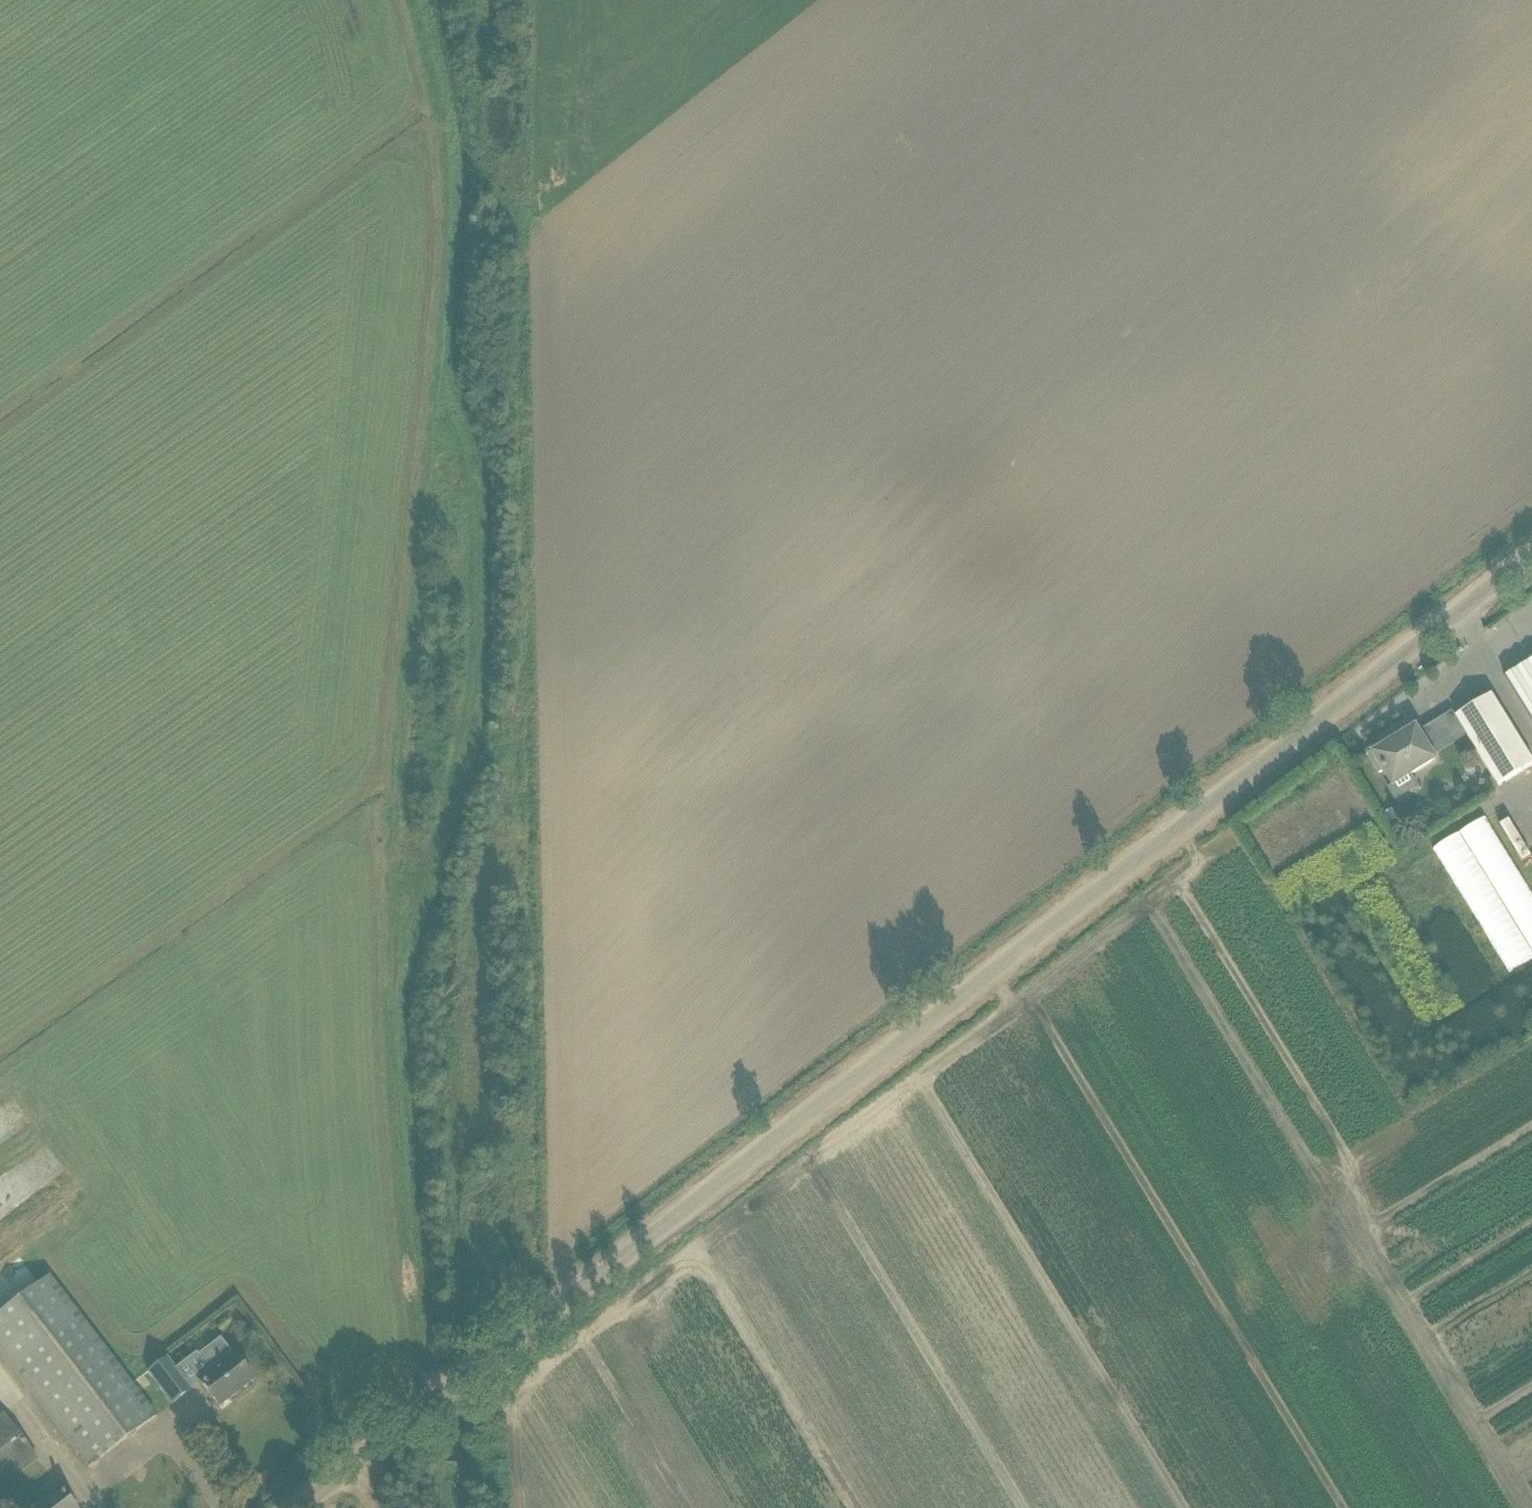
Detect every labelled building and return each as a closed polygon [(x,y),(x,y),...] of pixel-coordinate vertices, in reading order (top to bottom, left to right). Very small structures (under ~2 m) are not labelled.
[(1505,677),(1531,721),(1531,661),(1505,677)] [(1498,787),(1531,766),(1531,760),(1492,695),(1455,717),(1498,787)] [(1368,753),(1378,770),(1389,788),(1387,789),(1395,801),(1418,787),(1412,777),(1436,762),(1416,729),(1392,744),(1389,740),(1368,753)] [(1504,974),(1531,960),(1531,893),(1493,819),(1437,848),(1504,974)] [(76,1451),(88,1467),(155,1416),(49,1276),(0,1313),(0,1351),(76,1451)] [(198,1380),(206,1391),(219,1407),(252,1381),(231,1354),(198,1380)] [(145,1374),(158,1389),(171,1404),(192,1386),(167,1357),(145,1374)] [(38,1461),(2,1414),(0,1416),(0,1489),(38,1461)] [(57,1487),(28,1507),(73,1507),(57,1487)]
